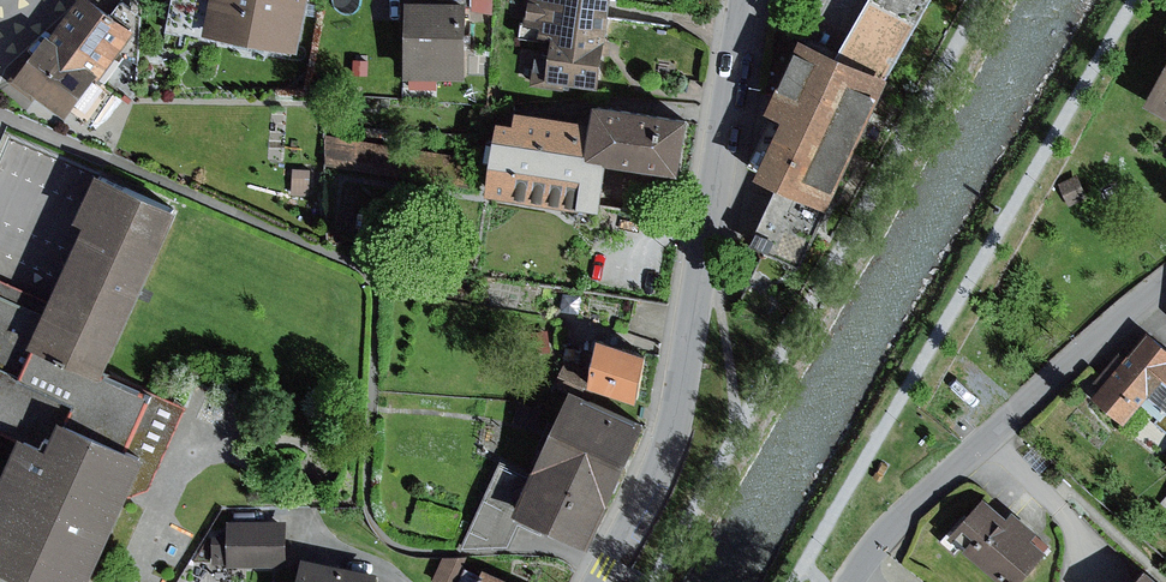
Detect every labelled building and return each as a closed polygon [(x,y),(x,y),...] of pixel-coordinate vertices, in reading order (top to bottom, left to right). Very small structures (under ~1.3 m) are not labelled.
[(51,32),(77,51),(71,60),(96,80),(135,29),(97,0),(76,0),(51,32)] [(214,0),(174,0),(168,30),(207,37),(208,32),(214,0)] [(208,32),(302,48),(311,0),(214,0),(208,32)] [(452,0),(409,0),(408,75),(467,76),(468,0),(452,0)] [(474,10),(495,12),(496,0),(475,0),(474,10)] [(527,24),(541,26),(539,34),(554,36),(551,56),(536,54),(532,84),(575,90),(576,82),(600,85),(613,0),(530,0),(527,24)] [(845,53),(889,73),(930,0),(875,0),(845,53)] [(25,57),(8,79),(34,99),(39,92),(69,115),(96,80),(71,60),(77,51),(51,32),(29,60),(25,57)] [(845,53),(805,34),(771,107),(786,114),(759,172),(781,182),(831,207),(894,76),(889,73),(845,53)] [(370,60),(355,58),(353,74),(369,76),(370,60)] [(1145,104),(1165,115),(1165,64),(1145,104)] [(517,122),(502,119),(489,192),(603,211),(612,158),(683,170),(692,117),(597,101),(594,117),(520,105),(517,122)] [(481,154),(327,135),(326,168),(477,188),(481,154)] [(294,169),(293,194),(310,195),(311,170),(294,169)] [(0,294),(0,429),(23,439),(0,490),(0,563),(43,581),(91,581),(148,453),(129,444),(152,394),(105,373),(178,208),(101,173),(82,215),(92,220),(61,291),(56,300),(50,316),(0,294)] [(1079,174),(1060,182),(1070,204),(1088,196),(1079,174)] [(831,207),(781,182),(751,243),(802,267),(831,207)] [(50,316),(56,300),(0,275),(0,294),(50,316)] [(549,329),(526,333),(529,354),(552,351),(549,329)] [(1096,395),(1126,420),(1151,392),(1165,405),(1165,345),(1150,331),(1128,358),(1121,352),(1096,380),(1104,386),(1096,395)] [(595,372),(593,382),(641,399),(649,350),(602,334),(595,372)] [(593,382),(595,372),(569,358),(557,378),(591,393),(593,382)] [(574,388),(539,467),(612,499),(648,421),(574,388)] [(546,408),(518,403),(515,420),(543,425),(546,408)] [(520,509),(535,476),(502,461),(462,546),(510,546),(520,523),(542,532),(544,528),(569,539),(572,532),(520,509)] [(612,499),(539,467),(535,476),(520,509),(572,532),(592,541),(612,499)] [(952,535),(1006,581),(1018,581),(1049,547),(1008,511),(1001,518),(982,501),(952,535)] [(289,520),(229,521),(229,542),(213,542),(213,564),(290,563),(289,520)] [(434,579),(441,581),(456,581),(468,555),(444,557),(434,579)] [(304,556),(298,581),(377,581),(379,573),(304,556)] [(485,568),(483,573),(467,566),(460,581),(516,581),(485,568)] [(1148,568),(1137,581),(1165,581),(1148,568)]
